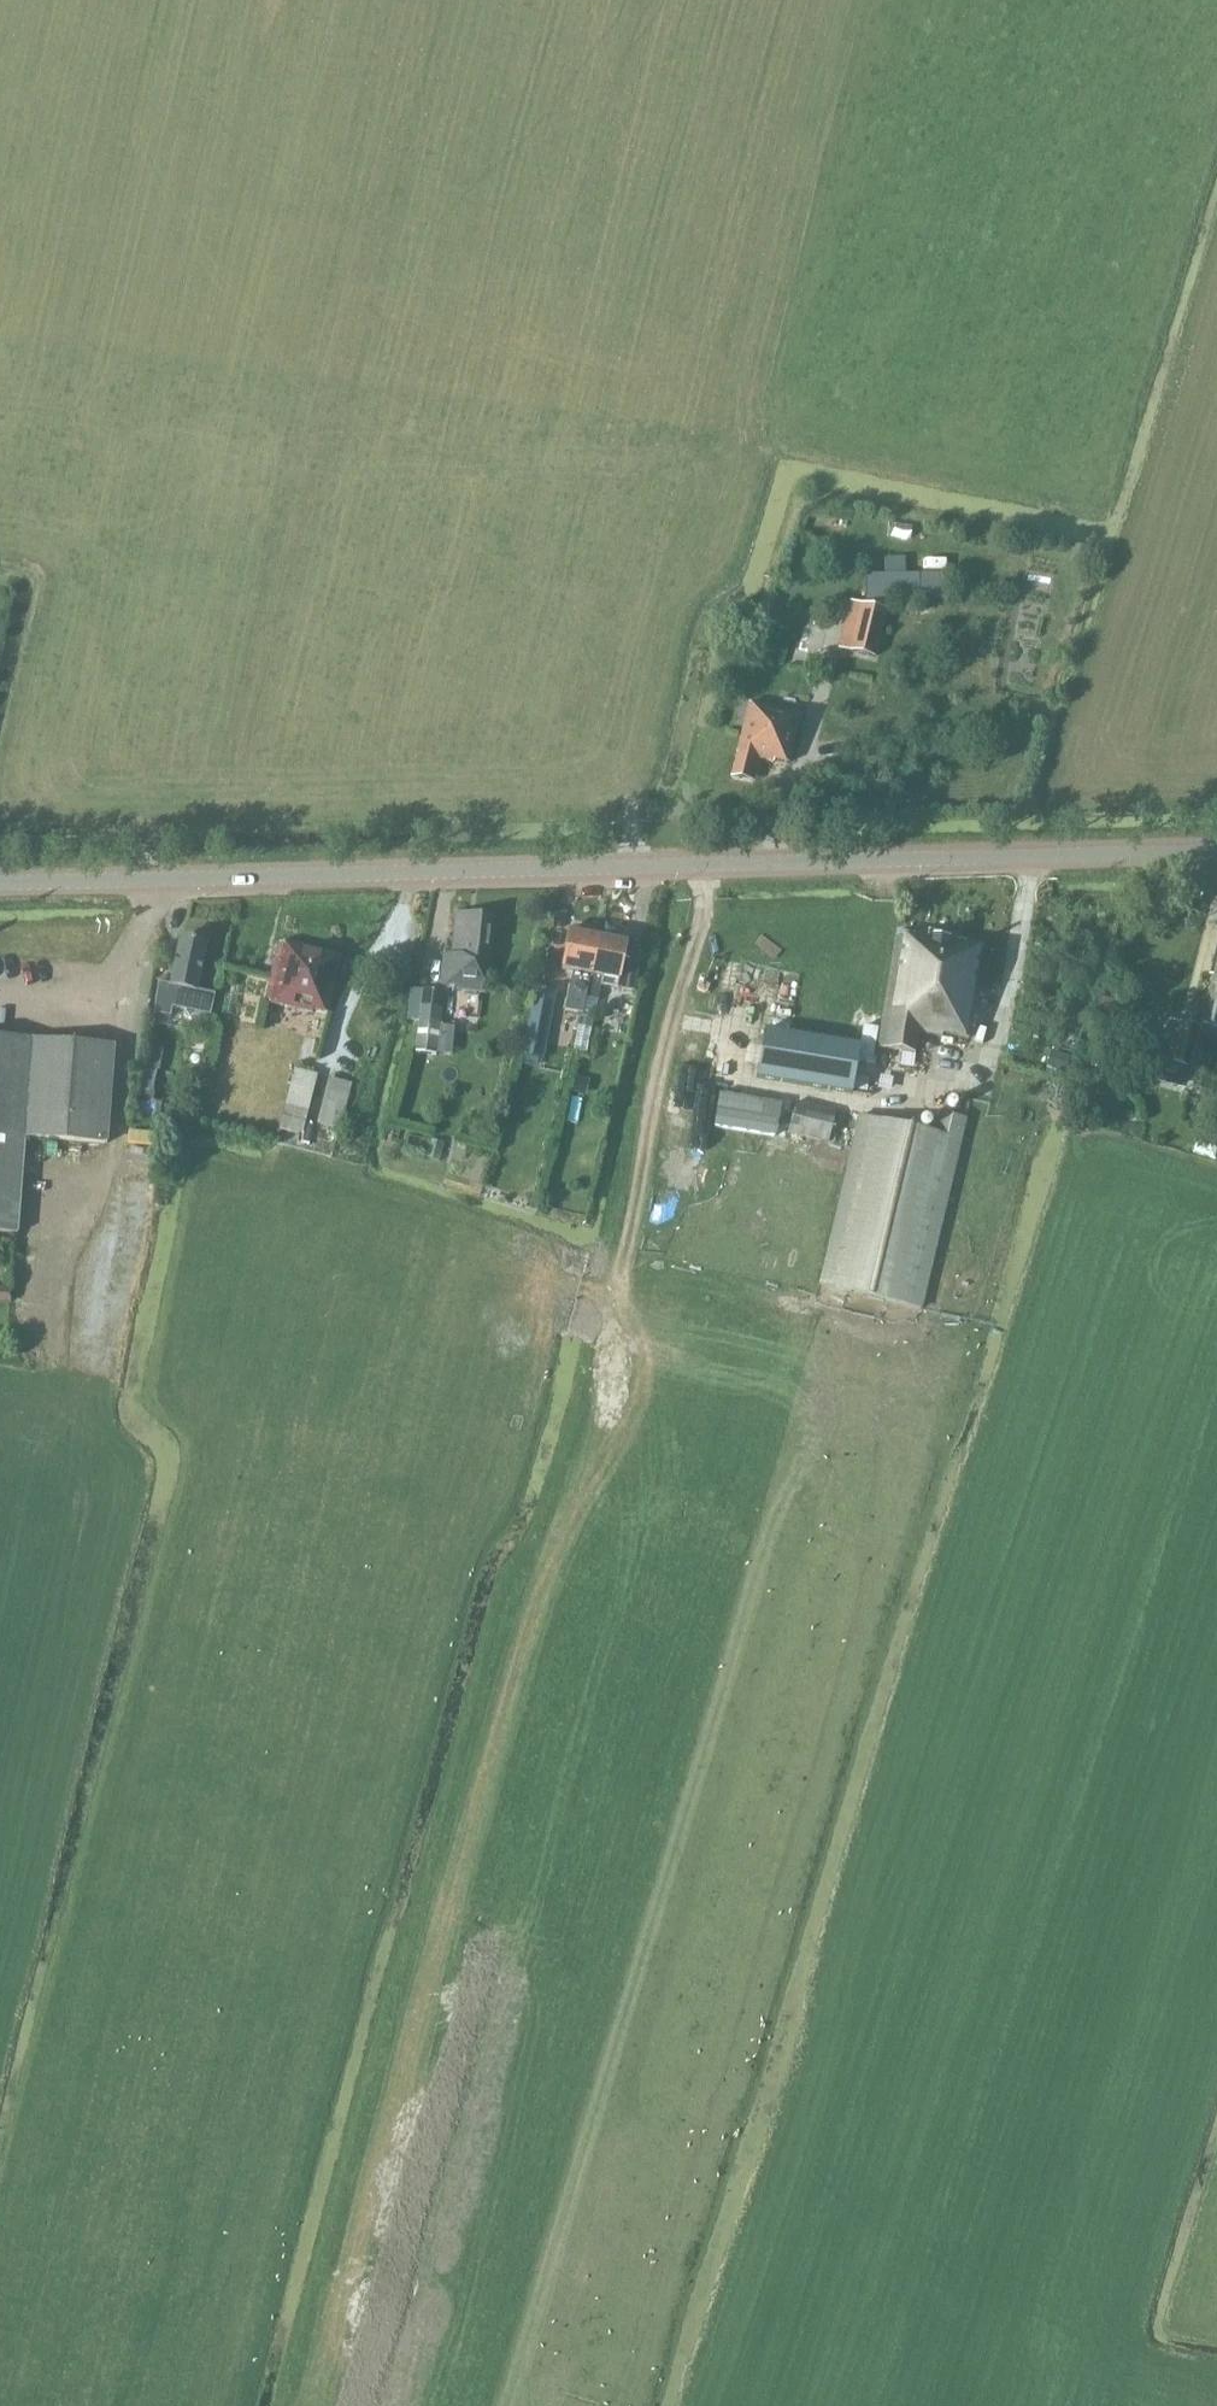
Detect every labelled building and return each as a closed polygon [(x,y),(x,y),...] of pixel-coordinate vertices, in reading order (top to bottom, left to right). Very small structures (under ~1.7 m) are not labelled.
[(948,574),(919,574),(919,600),(948,600),(948,574)] [(865,598),(906,598),(906,575),(865,575),(865,598)] [(864,604),(853,651),(877,657),(889,610),(864,604)] [(802,717),(751,704),(739,754),(733,778),(757,784),(763,760),(775,763),(776,761),(789,764),(802,717)] [(486,977),(487,977),(493,917),(457,914),(452,953),(445,953),(441,989),(478,993),(484,994),(486,977)] [(570,932),(562,970),(574,973),(567,1011),(583,1014),(583,1012),(586,998),(598,938),(587,935),(587,931),(585,928),(576,926),(572,928),(572,932),(570,932)] [(966,1039),(983,946),(897,932),(887,988),(877,1047),(916,1054),(918,1044),(914,1040),(917,1032),(922,1032),(923,1035),(941,1038),(942,1035),(966,1039)] [(598,938),(586,998),(600,1000),(602,986),(634,992),(640,959),(624,956),(626,943),(625,943),(626,939),(624,935),(615,934),(611,936),(610,940),(598,938)] [(160,983),(155,1014),(171,1017),(173,1008),(210,1016),(214,994),(198,991),(208,943),(180,937),(169,985),(160,983)] [(328,1012),(342,956),(281,942),(266,1000),(314,1012),(314,1009),(328,1012)] [(1211,975),(1215,977),(1203,1022),(1216,1026),(1216,951),(1211,975)] [(536,988),(521,1055),(542,1060),(557,993),(536,988)] [(441,1026),(445,992),(413,989),(410,1019),(421,1020),(417,1052),(438,1054),(441,1026)] [(60,1007),(55,1075),(92,1077),(97,1009),(60,1007)] [(583,1014),(575,1053),(587,1055),(593,1028),(595,1014),(583,1012),(583,1014)] [(1179,1075),(1190,1078),(1203,1028),(1171,1019),(1160,1059),(1181,1065),(1179,1075)] [(441,1026),(438,1054),(452,1055),(455,1028),(441,1026)] [(864,1027),(858,1062),(872,1064),(878,1029),(864,1027)] [(857,1048),(762,1032),(754,1080),(849,1096),(857,1048)] [(15,1117),(16,1104),(8,1104),(13,1041),(0,1040),(0,1116),(15,1117)] [(1057,1053),(1052,1071),(1065,1075),(1070,1057),(1057,1053)] [(314,1073),(296,1068),(280,1128),(298,1133),(314,1073)] [(352,1083),(333,1078),(322,1120),(341,1125),(352,1083)] [(574,1078),(571,1091),(583,1094),(585,1080),(574,1078)] [(778,1137),(784,1103),(719,1091),(713,1125),(778,1137)] [(838,1112),(798,1102),(790,1133),(830,1143),(838,1112)] [(821,1285),(921,1308),(966,1118),(941,1112),(936,1133),(862,1115),(821,1285)] [(10,1297),(10,1283),(0,1284),(0,1298),(10,1297)]
